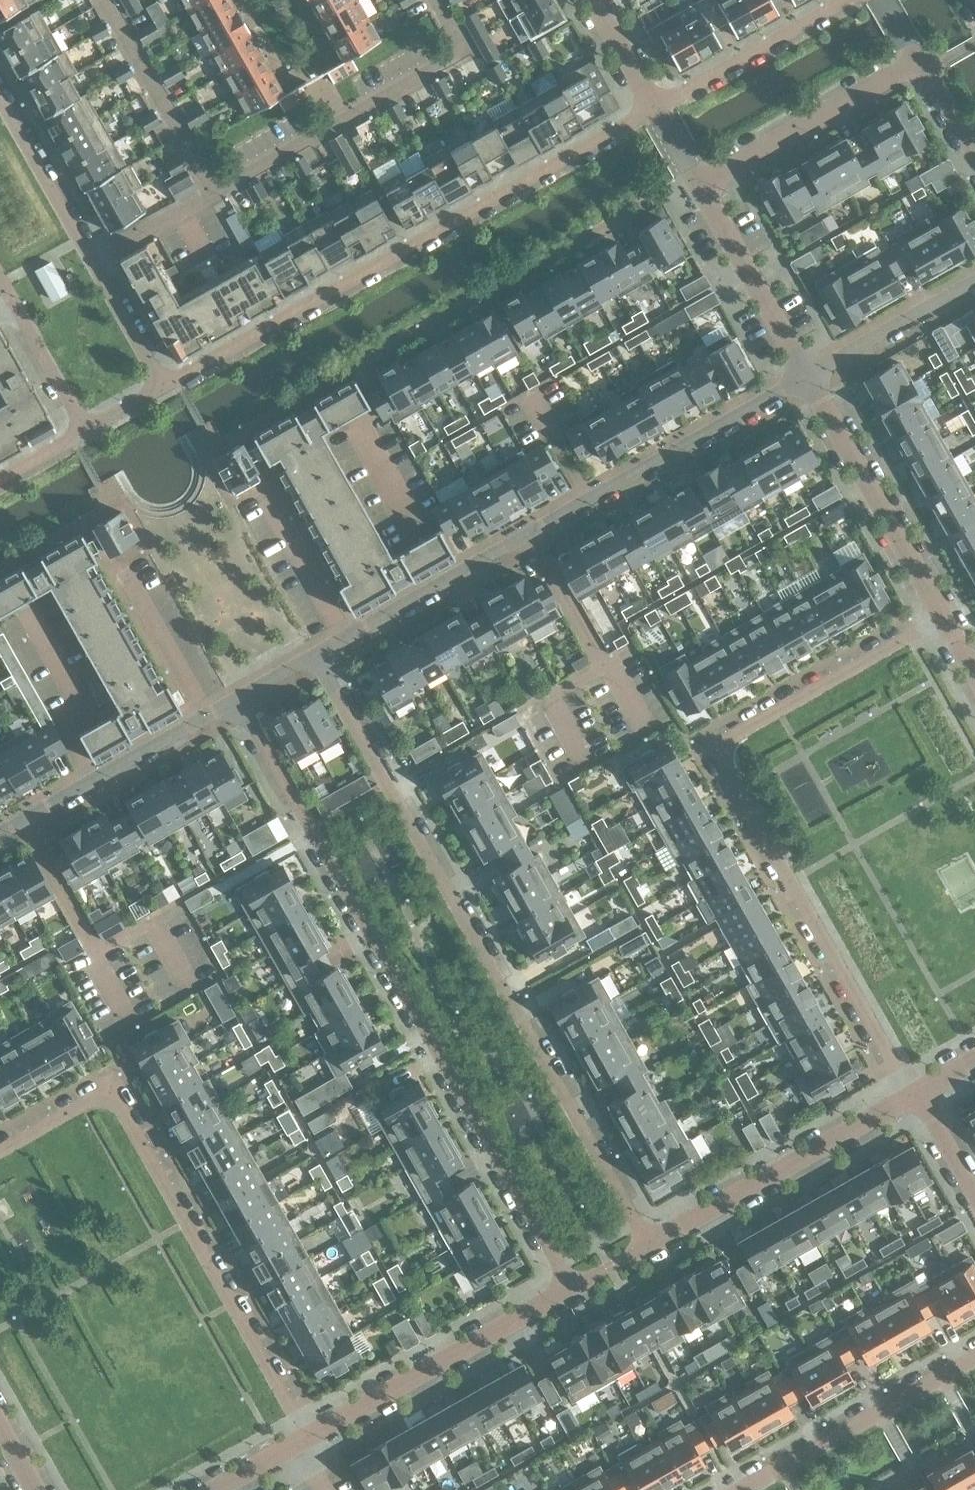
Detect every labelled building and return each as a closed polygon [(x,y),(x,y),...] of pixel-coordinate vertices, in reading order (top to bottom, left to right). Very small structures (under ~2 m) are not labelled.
[(36,0),(0,0),(0,20),(36,0)] [(142,9),(137,0),(136,0),(125,7),(130,16),(142,9)] [(188,10),(206,0),(182,0),(188,10)] [(200,31),(238,10),(237,9),(236,10),(231,0),(206,0),(188,10),(200,31)] [(319,19),(352,0),(309,0),(319,19)] [(319,19),(331,39),(368,19),(357,0),(352,0),(319,19)] [(509,19),(543,0),(498,0),(509,19)] [(563,18),(553,0),(543,0),(509,19),(509,20),(518,15),(530,36),(563,18)] [(699,57),(720,45),(712,31),(720,26),(705,0),(697,0),(674,13),(699,57)] [(756,24),(743,0),(705,0),(720,26),(728,22),(736,36),(756,24)] [(756,24),(777,12),(770,0),(743,0),(756,24)] [(38,9),(0,31),(0,43),(7,55),(50,31),(38,9)] [(200,31),(212,52),(249,31),(238,10),(200,31)] [(475,11),(462,18),(474,39),(487,32),(475,11)] [(662,59),(670,54),(678,69),(699,57),(674,13),(645,30),(662,59)] [(368,19),(331,39),(343,60),(326,70),(333,82),(357,69),(351,57),(380,40),(368,19)] [(106,27),(102,21),(88,29),(92,35),(106,27)] [(145,27),(152,39),(160,34),(153,22),(145,27)] [(92,35),(95,41),(109,33),(106,27),(92,35)] [(143,44),(152,39),(145,27),(136,32),(143,44)] [(50,31),(7,55),(19,76),(65,50),(54,56),(42,36),(51,31),(50,31)] [(212,52),(223,73),(260,52),(249,32),(250,31),(249,31),(212,52)] [(499,54),(487,32),(474,39),(487,61),(499,54)] [(548,53),(540,39),(534,42),(542,56),(548,53)] [(542,56),(534,42),(528,45),(536,60),(542,56)] [(65,50),(19,76),(19,77),(22,75),(33,96),(77,71),(65,50)] [(223,73),(235,94),(272,73),(260,52),(223,73)] [(556,80),(582,126),(581,124),(598,115),(598,114),(605,110),(598,97),(610,90),(593,59),(556,80)] [(506,76),(499,62),(493,66),(500,80),(506,76)] [(112,71),(115,77),(129,69),(126,63),(112,71)] [(168,68),(175,81),(184,76),(177,63),(168,68)] [(500,80),(493,66),(486,69),(495,83),(500,80)] [(167,86),(175,81),(168,68),(160,73),(167,86)] [(115,77),(119,83),(133,75),(129,69),(115,77)] [(42,118),(86,93),(80,96),(69,76),(77,72),(77,71),(33,96),(45,116),(42,118)] [(235,94),(248,115),(277,99),(283,110),(308,97),(301,84),(284,94),(272,73),(235,94)] [(451,91),(443,77),(437,80),(445,94),(451,91)] [(445,94),(437,80),(431,83),(439,97),(445,94)] [(582,126),(556,80),(555,80),(557,83),(536,95),(561,138),(560,139),(561,140),(583,128),(582,126)] [(86,93),(42,118),(43,119),(42,120),(50,134),(51,133),(56,142),(100,118),(86,93)] [(553,143),(560,139),(561,138),(536,95),(540,103),(521,115),(516,106),(515,107),(540,151),(554,143),(553,143)] [(406,116),(398,102),(392,106),(400,120),(406,116)] [(918,128),(921,126),(915,115),(911,117),(903,103),(882,114),(909,160),(906,154),(926,142),(918,128)] [(208,118),(201,105),(192,110),(199,122),(208,118)] [(400,120),(392,106),(386,109),(394,123),(400,120)] [(516,164),(523,160),(539,151),(540,151),(515,107),(491,120),(516,164)] [(190,127),(199,122),(192,110),(183,115),(190,127)] [(157,117),(153,111),(139,119),(143,125),(157,117)] [(909,160),(882,114),(869,122),(870,125),(863,129),(872,145),(863,150),(875,171),(884,166),(888,172),(909,160)] [(143,125),(146,131),(160,123),(157,117),(143,125)] [(56,142),(70,166),(113,141),(100,118),(56,142)] [(491,175),(508,166),(508,165),(514,161),(515,164),(516,164),(491,120),(494,126),(470,139),(491,175)] [(348,131),(355,142),(362,138),(355,127),(348,131)] [(344,168),(356,161),(341,135),(330,141),(344,168)] [(471,188),(492,176),(491,175),(470,139),(450,151),(447,145),(446,146),(471,189),(472,189),(471,188)] [(875,171),(863,150),(853,156),(844,140),(837,144),(836,141),(822,149),(845,189),(848,195),(869,183),(865,177),(875,171)] [(113,141),(70,166),(75,175),(74,176),(81,190),(83,189),(83,190),(130,164),(129,164),(127,165),(113,141)] [(471,189),(446,146),(422,159),(447,203),(471,189)] [(845,189),(822,149),(808,156),(810,159),(803,163),(812,179),(803,185),(793,168),(792,169),(813,206),(845,189)] [(182,162),(179,156),(165,164),(168,170),(182,162)] [(311,170),(303,156),(297,159),(305,173),(311,170)] [(947,158),(918,174),(924,185),(925,187),(931,183),(930,181),(953,168),(947,158)] [(305,173),(297,159),(291,162),(299,176),(305,173)] [(447,203),(422,159),(422,160),(425,165),(405,176),(402,171),(401,171),(426,216),(427,215),(424,211),(432,207),(432,208),(445,200),(446,203),(447,203)] [(171,176),(185,168),(182,162),(168,170),(171,176)] [(130,164),(83,190),(84,191),(86,189),(90,196),(89,196),(97,210),(141,185),(130,164)] [(165,180),(176,200),(197,188),(185,168),(171,176),(165,180)] [(953,168),(930,181),(931,183),(936,192),(959,179),(953,168)] [(782,175),(781,172),(759,184),(767,199),(763,201),(770,212),(773,210),(781,224),(813,206),(792,169),(782,175)] [(426,216),(401,171),(379,183),(404,227),(413,222),(413,223),(426,216)] [(918,174),(904,182),(910,193),(921,186),(924,185),(918,174)] [(258,181),(252,185),(260,198),(266,195),(258,181)] [(141,185),(97,210),(105,224),(106,224),(110,231),(145,211),(133,190),(142,186),(141,185)] [(252,185),(246,188),(254,202),(260,198),(252,185)] [(926,194),(921,186),(910,193),(915,200),(926,194)] [(374,245),(375,245),(387,238),(386,237),(395,232),(370,189),(349,201),(374,245)] [(352,257),(353,258),(375,246),(375,245),(374,245),(349,201),(328,212),(327,210),(326,210),(353,256),(352,257)] [(972,220),(969,222),(957,201),(937,213),(963,259),(974,252),(974,225),(972,220)] [(242,243),(252,238),(240,209),(230,213),(242,243)] [(327,267),(334,263),(350,254),(352,257),(353,256),(326,210),(302,224),(327,267)] [(831,213),(820,219),(820,220),(827,233),(838,226),(831,213)] [(962,260),(963,259),(937,213),(917,224),(943,270),(956,263),(955,260),(960,257),(962,260)] [(661,217),(638,230),(645,241),(635,246),(648,270),(658,265),(662,271),(684,258),(678,248),(682,246),(674,234),(671,235),(661,217)] [(820,220),(809,227),(816,239),(827,233),(820,220)] [(302,224),(281,236),(308,283),(309,282),(306,278),(314,274),(314,275),(327,267),(302,224)] [(929,278),(943,270),(917,224),(896,236),(899,242),(890,247),(902,268),(911,263),(920,279),(927,275),(929,278)] [(841,232),(830,238),(836,249),(847,243),(841,232)] [(308,283),(281,236),(282,239),(258,252),(270,273),(284,297),(285,297),(284,295),(290,291),(291,292),(308,283)] [(635,246),(623,253),(617,242),(595,254),(619,296),(652,277),(648,270),(635,246)] [(132,284),(133,284),(152,318),(151,318),(165,344),(167,343),(176,360),(202,345),(202,344),(209,339),(210,340),(242,322),(241,321),(265,308),(266,309),(277,302),(277,301),(284,297),(270,273),(263,277),(254,261),(178,303),(145,245),(119,260),(128,275),(127,275),(132,284)] [(856,258),(882,305),(896,297),(894,294),(901,290),(892,274),(902,268),(890,247),(880,253),(877,246),(856,258)] [(789,261),(796,272),(815,261),(809,250),(789,261)] [(619,296),(595,254),(578,264),(601,305),(602,305),(598,299),(614,290),(618,296),(619,296)] [(868,312),(882,305),(856,258),(836,270),(862,316),(863,315),(862,313),(867,310),(868,312)] [(50,262),(36,270),(53,299),(67,291),(50,262)] [(601,305),(578,264),(559,275),(582,316),(601,305)] [(841,328),(862,316),(836,270),(815,281),(827,302),(823,304),(830,315),(833,313),(841,328)] [(582,316),(559,275),(541,285),(565,326),(562,319),(578,310),(582,316)] [(709,286),(703,275),(679,288),(685,299),(709,286)] [(541,285),(522,295),(545,337),(565,326),(541,285)] [(712,291),(683,307),(690,319),(718,302),(712,291)] [(545,337),(522,295),(520,292),(501,303),(524,345),(543,334),(545,337)] [(660,336),(690,319),(683,307),(653,324),(660,336)] [(630,316),(632,319),(637,327),(648,321),(642,309),(630,316)] [(471,324),(491,359),(494,366),(516,353),(493,312),(471,324)] [(625,333),(637,327),(632,319),(621,326),(625,333)] [(966,325),(974,340),(974,320),(966,325)] [(491,359),(471,324),(453,334),(473,370),(491,359)] [(947,361),(958,355),(942,326),(931,332),(947,361)] [(645,329),(634,335),(639,343),(650,337),(645,329)] [(0,404),(0,460),(21,447),(21,446),(28,442),(29,443),(56,428),(46,411),(47,411),(33,385),(32,386),(21,367),(22,367),(8,342),(7,343),(0,330),(0,390),(6,401),(0,404)] [(473,370),(453,334),(434,345),(454,380),(473,370)] [(607,334),(596,340),(600,348),(611,341),(607,334)] [(717,394),(751,375),(740,357),(743,355),(736,343),(733,344),(727,334),(705,347),(708,353),(697,359),(717,394)] [(639,343),(634,335),(623,341),(628,349),(639,343)] [(594,336),(583,343),(589,354),(600,348),(596,340),(594,336)] [(454,380),(434,345),(417,355),(437,390),(454,380)] [(601,364),(612,358),(608,350),(597,357),(601,364)] [(941,363),(935,352),(927,356),(934,367),(941,363)] [(570,354),(559,360),(564,368),(575,362),(570,354)] [(417,355),(399,365),(419,400),(437,390),(417,355)] [(590,370),(601,364),(597,357),(586,363),(590,370)] [(717,394),(697,359),(680,369),(674,360),(673,360),(699,405),(717,394)] [(559,360),(548,367),(553,374),(564,368),(559,360)] [(673,360),(655,371),(680,415),(699,405),(673,360)] [(419,400),(399,365),(397,362),(361,383),(381,418),(390,413),(395,421),(422,406),(419,400)] [(899,362),(865,381),(875,400),(873,401),(874,402),(910,382),(899,362)] [(953,371),(959,382),(966,378),(960,367),(953,371)] [(539,382),(533,371),(522,377),(528,388),(539,382)] [(655,371),(636,381),(661,426),(680,415),(655,371)] [(946,371),(938,376),(944,387),(952,382),(946,371)] [(974,388),(974,385),(970,376),(966,378),(959,382),(965,393),(974,388)] [(449,559),(448,557),(451,555),(438,533),(435,535),(434,533),(386,559),(316,436),(359,412),(355,405),(365,399),(354,379),(312,403),(314,407),(297,417),(295,413),(253,436),(257,444),(268,463),(272,461),(342,584),(338,587),(353,614),(395,590),(392,586),(410,576),(412,580),(449,559)] [(619,395),(642,437),(661,426),(636,381),(635,382),(637,385),(619,395)] [(921,401),(910,382),(874,402),(884,421),(919,402),(921,401)] [(952,382),(944,387),(951,397),(958,393),(952,382)] [(506,401),(502,393),(490,399),(495,407),(506,401)] [(601,405),(624,447),(642,437),(619,395),(618,396),(621,402),(605,411),(602,405),(601,405)] [(477,402),(484,413),(495,407),(490,399),(488,396),(477,402)] [(919,402),(884,421),(895,439),(929,420),(919,402)] [(603,459),(624,447),(601,405),(579,417),(583,424),(566,433),(580,457),(596,448),(603,459)] [(973,420),(967,409),(960,413),(966,424),(973,420)] [(465,414),(454,420),(458,428),(469,422),(465,414)] [(443,426),(447,434),(458,428),(454,420),(443,426)] [(929,420),(895,439),(906,458),(940,439),(929,420)] [(973,420),(966,424),(972,435),(974,433),(974,423),(973,420)] [(796,471),(816,460),(796,425),(776,436),(796,471)] [(472,427),(461,433),(466,441),(476,435),(472,427)] [(461,433),(450,439),(455,447),(466,441),(461,433)] [(778,482),(796,471),(776,436),(758,447),(781,488),(782,488),(778,482)] [(408,445),(414,456),(425,450),(418,439),(408,445)] [(940,439),(906,458),(916,477),(950,458),(940,439)] [(228,486),(231,484),(255,470),(240,444),(213,459),(218,468),(217,469),(219,469),(223,476),(221,477),(222,477),(223,477),(228,486)] [(502,461),(525,503),(545,492),(539,481),(555,471),(542,447),(525,456),(521,450),(502,461)] [(762,499),(781,488),(758,447),(739,458),(762,499)] [(743,510),(762,499),(739,458),(721,468),(719,465),(718,465),(743,510)] [(950,458),(916,477),(927,496),(961,476),(950,458)] [(507,514),(525,503),(502,461),(483,472),(507,514)] [(743,510),(718,465),(686,483),(688,486),(688,487),(711,528),(712,528),(706,518),(737,501),(742,510),(743,510)] [(469,488),(489,524),(507,514),(483,472),(482,472),(486,479),(469,488)] [(961,476),(927,496),(938,515),(972,495),(961,476)] [(840,496),(834,485),(812,497),(818,508),(840,496)] [(688,487),(669,497),(693,538),(711,528),(688,487)] [(469,535),(489,524),(469,488),(433,509),(446,533),(463,523),(469,535)] [(938,515),(948,534),(974,518),(974,501),(972,495),(938,515)] [(669,497),(650,508),(674,549),(693,538),(669,497)] [(843,501),(842,502),(821,515),(827,525),(848,513),(849,513),(843,501)] [(809,514),(805,506),(794,512),(799,520),(809,514)] [(650,508),(631,519),(649,550),(667,540),(673,550),(674,549),(650,508)] [(127,519),(126,520),(121,511),(94,526),(109,553),(136,538),(131,529),(132,528),(132,527),(130,528),(126,521),(128,520),(127,519)] [(794,512),(783,518),(788,526),(799,520),(794,512)] [(948,534),(959,552),(974,543),(974,518),(948,534)] [(649,550),(631,519),(613,529),(611,526),(631,561),(649,550)] [(794,529),(800,540),(811,534),(804,523),(794,529)] [(611,526),(593,536),(616,577),(617,577),(614,571),(631,561),(611,526)] [(768,527),(757,533),(761,541),(772,535),(768,527)] [(789,546),(800,540),(794,529),(783,535),(789,546)] [(119,626),(114,617),(121,613),(112,597),(105,601),(100,592),(107,588),(97,572),(91,576),(86,567),(92,563),(97,560),(81,533),(40,557),(42,561),(24,571),(22,567),(0,579),(0,605),(1,604),(5,612),(55,584),(125,707),(78,733),(94,760),(131,739),(129,735),(146,725),(149,729),(182,710),(166,684),(162,686),(155,689),(150,680),(157,677),(148,661),(141,664),(136,655),(142,651),(126,622),(119,626)] [(593,536),(574,547),(598,588),(616,577),(593,536)] [(959,552),(970,571),(974,568),(974,543),(959,552)] [(754,552),(760,563),(771,556),(765,545),(754,552)] [(574,547),(555,558),(578,599),(598,588),(574,547)] [(724,551),(713,558),(717,565),(724,562),(729,559),(724,551)] [(879,585),(882,583),(876,572),(872,574),(861,553),(840,565),(866,611),(887,600),(879,585)] [(747,568),(741,559),(738,554),(731,558),(737,569),(739,572),(747,568)] [(724,562),(727,568),(730,573),(737,569),(731,558),(729,559),(724,562)] [(694,568),(699,576),(710,570),(705,562),(694,568)] [(866,611),(840,565),(839,566),(840,568),(821,579),(848,625),(861,617),(860,615),(866,611)] [(672,591),(683,585),(677,574),(666,580),(668,583),(672,591)] [(703,581),(709,592),(720,585),(714,575),(703,581)] [(561,613),(542,581),(531,587),(525,576),(503,588),(528,632),(561,613)] [(848,625),(821,579),(802,590),(827,634),(833,631),(834,633),(848,625)] [(657,590),(661,597),(672,591),(668,583),(657,590)] [(528,632),(503,588),(482,600),(488,611),(477,618),(496,650),(528,632)] [(827,634),(802,590),(782,601),(808,648),(809,647),(807,644),(813,642),(814,644),(825,638),(824,636),(827,634)] [(685,591),(674,597),(680,608),(691,602),(685,591)] [(674,597),(663,603),(670,614),(680,608),(674,597)] [(642,598),(631,604),(636,612),(647,605),(642,598)] [(762,613),(787,656),(794,652),(795,655),(808,648),(782,601),(762,613)] [(620,610),(625,618),(636,612),(631,604),(620,610)] [(644,614),(650,625),(661,619),(654,608),(644,614)] [(460,612),(441,624),(465,665),(494,648),(495,651),(496,650),(477,618),(467,624),(460,612)] [(742,624),(768,670),(781,663),(779,660),(787,656),(762,613),(742,624)] [(465,665),(441,624),(423,634),(443,669),(460,659),(464,665),(465,665)] [(750,677),(751,680),(762,674),(761,671),(766,668),(767,671),(768,670),(742,624),(721,636),(747,679),(750,677)] [(424,680),(443,669),(423,634),(404,644),(424,680)] [(612,640),(617,648),(628,642),(623,634),(612,640)] [(702,646),(728,693),(742,685),(741,682),(747,679),(721,636),(702,646)] [(408,689),(424,680),(404,644),(387,655),(412,699),(413,699),(408,689)] [(681,655),(707,701),(712,698),(713,701),(728,693),(702,646),(701,647),(705,653),(687,663),(682,654),(681,655)] [(0,652),(0,655),(2,658),(11,653),(8,648),(0,652)] [(13,657),(11,653),(2,658),(4,662),(13,657)] [(584,654),(570,662),(576,671),(589,664),(584,654)] [(387,655),(386,655),(388,658),(369,669),(380,687),(376,689),(389,712),(412,699),(387,655)] [(686,713),(707,701),(681,655),(660,667),(672,687),(668,689),(675,701),(678,699),(686,713)] [(13,657),(4,662),(7,667),(16,662),(13,657)] [(16,662),(7,667),(10,672),(19,667),(16,662)] [(13,677),(21,672),(19,667),(10,672),(13,677)] [(15,682),(24,677),(21,672),(13,677),(15,682)] [(11,675),(0,681),(0,682),(4,689),(15,683),(11,675)] [(18,686),(27,681),(24,677),(15,682),(17,684),(18,686)] [(18,686),(21,691),(30,686),(27,681),(18,686)] [(17,684),(6,690),(13,704),(25,698),(24,698),(23,696),(21,691),(18,686),(17,684)] [(518,689),(525,701),(534,696),(527,684),(518,689)] [(23,696),(32,691),(30,686),(21,691),(23,696)] [(26,701),(35,696),(32,691),(23,696),(24,698),(26,701)] [(29,706),(38,701),(35,696),(26,701),(29,706)] [(318,752),(340,739),(334,729),(337,727),(330,714),(326,716),(316,698),(295,709),(294,707),(293,707),(318,752)] [(495,698),(486,703),(490,709),(494,717),(503,712),(495,698)] [(29,706),(32,711),(40,706),(38,701),(29,706)] [(34,715),(43,710),(40,706),(32,711),(34,715)] [(318,752),(293,707),(271,719),(282,738),(278,740),(285,752),(289,750),(295,760),(315,749),(317,752),(318,752)] [(478,715),(483,723),(494,717),(490,709),(478,715)] [(37,720),(46,715),(43,710),(34,715),(37,720)] [(493,725),(491,725),(498,737),(500,736),(499,736),(520,724),(514,713),(493,725)] [(49,720),(46,715),(37,720),(40,725),(49,720)] [(51,725),(49,720),(40,725),(42,730),(51,725)] [(451,727),(457,738),(468,731),(462,720),(451,727)] [(11,739),(35,781),(54,769),(48,758),(65,749),(51,725),(42,730),(34,734),(31,728),(11,739)] [(440,733),(447,744),(457,738),(451,727),(440,733)] [(410,750),(416,761),(440,748),(433,737),(410,750)] [(35,781),(11,739),(0,745),(0,761),(17,791),(35,781)] [(678,763),(675,757),(667,743),(653,752),(651,748),(639,755),(641,758),(621,770),(632,790),(678,763)] [(200,760),(199,760),(223,802),(223,801),(221,798),(240,787),(238,783),(241,781),(234,769),(231,771),(220,752),(202,763),(200,760)] [(447,767),(449,771),(434,779),(446,800),(493,774),(481,753),(460,764),(458,761),(447,767)] [(535,776),(539,774),(546,769),(540,758),(529,765),(535,776)] [(223,802),(199,760),(181,770),(205,812),(223,802)] [(17,791),(0,761),(0,800),(17,791)] [(689,782),(682,769),(678,763),(632,790),(633,790),(635,789),(646,808),(689,782)] [(552,781),(546,769),(539,774),(545,785),(552,781)] [(186,822),(205,812),(181,770),(163,781),(186,822)] [(493,774),(446,800),(454,813),(457,812),(460,818),(504,793),(493,774)] [(346,801),(369,788),(362,775),(338,788),(346,801)] [(578,775),(567,781),(573,792),(584,786),(578,775)] [(169,832),(186,822),(163,781),(145,791),(169,832)] [(700,801),(696,795),(689,782),(646,808),(656,825),(700,801)] [(346,801),(338,788),(315,802),(322,814),(346,801)] [(149,844),(169,832),(145,791),(125,802),(132,813),(121,819),(138,850),(139,849),(136,843),(145,837),(149,844)] [(460,818),(464,824),(461,826),(469,839),(515,813),(504,793),(460,818)] [(710,819),(703,807),(700,801),(656,825),(667,844),(712,819),(712,818),(710,819)] [(515,813),(469,839),(476,853),(479,852),(483,859),(499,849),(505,858),(526,847),(509,818),(516,814),(515,813)] [(104,814),(82,826),(107,870),(108,870),(106,867),(138,850),(121,819),(110,825),(104,814)] [(602,817),(591,823),(597,834),(608,828),(602,817)] [(677,863),(721,838),(717,832),(719,831),(712,819),(667,844),(677,863)] [(242,836),(252,854),(276,841),(266,823),(242,836)] [(107,870),(82,826),(61,839),(67,850),(55,856),(74,889),(107,870)] [(597,834),(603,845),(614,839),(608,828),(597,834)] [(683,861),(693,879),(733,856),(726,843),(724,844),(721,838),(677,863),(678,864),(683,861)] [(495,886),(503,900),(549,874),(538,853),(531,856),(526,847),(505,858),(510,868),(494,878),(498,885),(495,886)] [(610,866),(619,860),(613,849),(604,855),(610,866)] [(230,856),(235,864),(245,858),(241,850),(230,856)] [(30,854),(11,866),(34,907),(54,896),(30,854)] [(610,866),(604,855),(595,860),(601,871),(608,867),(610,866)] [(235,864),(230,856),(219,863),(224,870),(235,864)] [(742,876),(739,870),(732,858),(734,857),(733,856),(693,879),(688,882),(699,901),(742,876)] [(235,892),(247,912),(293,886),(282,865),(267,873),(265,870),(254,877),(256,880),(235,892)] [(0,872),(0,890),(15,918),(34,907),(11,866),(0,872)] [(608,867),(601,871),(597,873),(604,884),(615,878),(608,867)] [(198,885),(209,878),(205,871),(194,877),(198,885)] [(636,886),(640,884),(634,873),(623,880),(629,891),(636,886)] [(513,912),(517,918),(561,894),(549,874),(503,900),(511,914),(513,912)] [(716,917),(754,896),(742,876),(699,901),(699,902),(705,898),(716,917)] [(173,884),(161,891),(168,902),(180,895),(173,884)] [(293,886),(247,912),(258,932),(302,908),(299,901),(301,900),(293,886)] [(629,891),(637,905),(645,901),(636,886),(629,891)] [(205,888),(184,900),(190,911),(211,899),(212,899),(213,898),(207,887),(205,887),(205,888)] [(15,918),(0,890),(0,926),(15,918)] [(161,891),(152,895),(159,907),(168,902),(161,891)] [(561,894),(517,918),(520,925),(518,926),(526,940),(572,913),(561,894)] [(769,923),(765,917),(754,896),(716,917),(731,944),(769,923)] [(140,918),(153,910),(146,897),(132,905),(140,918)] [(302,908),(258,932),(270,952),(316,926),(308,912),(305,914),(302,908)] [(115,911),(93,923),(102,939),(124,926),(115,911)] [(572,913),(526,940),(537,960),(551,952),(553,956),(565,949),(563,946),(584,934),(572,913)] [(650,928),(658,924),(652,913),(644,917),(650,928)] [(631,914),(610,926),(609,926),(608,926),(614,938),(616,937),(637,925),(631,914)] [(779,942),(776,936),(769,923),(731,944),(742,963),(779,942)] [(656,939),(664,935),(658,924),(650,928),(656,939)] [(287,982),(314,967),(309,957),(325,948),(321,941),(324,940),(316,926),(270,952),(287,982)] [(647,943),(641,933),(620,944),(618,945),(625,956),(626,955),(647,943)] [(29,940),(31,944),(35,952),(46,946),(40,934),(29,940)] [(227,950),(221,939),(210,945),(216,956),(227,950)] [(790,960),(783,948),(779,942),(742,963),(752,981),(746,984),(747,985),(792,959),(791,958),(790,960)] [(58,949),(64,960),(76,954),(69,943),(58,949)] [(35,952),(31,944),(19,950),(24,958),(35,952)] [(216,956),(222,967),(233,961),(227,950),(216,956)] [(658,954),(643,962),(650,976),(665,968),(658,954)] [(9,966),(5,959),(0,961),(0,971),(9,966)] [(747,985),(757,1004),(801,979),(797,973),(799,972),(792,959),(747,985)] [(39,971),(33,960),(22,966),(28,977),(39,971)] [(677,975),(684,971),(678,960),(670,964),(677,975)] [(314,967),(287,982),(304,1013),(350,986),(342,973),(340,974),(336,967),(319,976),(314,967)] [(688,969),(684,971),(677,975),(683,986),(694,980),(688,969)] [(2,977),(6,985),(18,978),(13,971),(2,977)] [(670,976),(659,982),(665,993),(669,991),(677,987),(670,976)] [(2,977),(0,978),(0,993),(8,988),(6,985),(2,977)] [(233,977),(222,984),(228,995),(240,988),(233,977)] [(573,987),(561,994),(563,997),(549,1005),(561,1026),(610,999),(598,978),(575,991),(573,987)] [(757,1004),(768,1023),(813,997),(806,984),(804,985),(801,979),(757,1004)] [(350,986),(304,1013),(304,1014),(311,1010),(321,1028),(315,1032),(315,1033),(359,1008),(355,1002),(358,1000),(350,986)] [(677,987),(669,991),(675,1002),(683,998),(677,987)] [(709,992),(702,995),(706,1003),(713,999),(709,992)] [(225,997),(216,1002),(226,1019),(235,1014),(225,997)] [(699,997),(692,1001),(698,1012),(705,1008),(699,997)] [(822,1017),(819,1011),(812,999),(814,998),(813,997),(768,1023),(778,1042),(822,1017)] [(568,1040),(571,1038),(575,1044),(618,1020),(618,1019),(612,1022),(601,1004),(610,999),(561,1026),(568,1040)] [(49,1013),(75,1059),(96,1047),(87,1033),(91,1031),(84,1020),(81,1022),(69,1001),(49,1013)] [(257,1019),(251,1008),(240,1015),(246,1025),(257,1019)] [(323,1052),(324,1054),(373,1026),(365,1012),(362,1014),(359,1008),(315,1033),(325,1050),(323,1052)] [(689,1008),(678,1014),(683,1022),(694,1016),(689,1008)] [(75,1059),(49,1013),(47,1014),(49,1016),(30,1027),(56,1073),(70,1065),(69,1063),(75,1059)] [(698,1023),(704,1034),(715,1028),(709,1017),(698,1023)] [(833,1036),(825,1023),(822,1017),(778,1042),(779,1043),(785,1039),(795,1057),(833,1036)] [(132,1046),(139,1060),(141,1059),(144,1065),(189,1040),(178,1020),(157,1032),(155,1029),(144,1035),(146,1038),(132,1046)] [(618,1020),(575,1044),(578,1051),(575,1052),(583,1066),(630,1040),(618,1020)] [(238,1037),(246,1033),(239,1022),(232,1026),(238,1037)] [(352,1086),(343,1070),(359,1061),(360,1065),(372,1059),(370,1055),(384,1047),(373,1026),(324,1054),(336,1075),(294,1099),(303,1114),(351,1086),(351,1087),(352,1086)] [(43,1081),(56,1073),(30,1027),(10,1038),(35,1082),(41,1078),(43,1081)] [(721,1039),(715,1028),(704,1034),(710,1045),(721,1039)] [(244,1048),(252,1044),(246,1033),(238,1037),(244,1048)] [(797,1081),(842,1055),(843,1055),(833,1036),(795,1057),(806,1075),(797,1080),(797,1081)] [(17,1095),(18,1095),(16,1092),(21,1089),(23,1092),(34,1086),(32,1083),(35,1082),(10,1038),(0,1044),(0,1066),(17,1095)] [(189,1040),(144,1065),(148,1071),(146,1072),(154,1085),(197,1060),(187,1043),(190,1041),(189,1040)] [(630,1040),(583,1066),(591,1079),(594,1078),(598,1085),(614,1076),(619,1085),(641,1073),(647,1070),(630,1040)] [(268,1060),(275,1055),(268,1044),(261,1048),(261,1049),(268,1060)] [(726,1061),(733,1057),(727,1046),(720,1050),(726,1061)] [(268,1060),(261,1049),(254,1053),(260,1064),(268,1060)] [(268,1060),(274,1071),(285,1064),(278,1053),(275,1055),(268,1060)] [(854,1074),(847,1061),(843,1055),(842,1055),(797,1081),(808,1101),(829,1089),(831,1092),(842,1086),(840,1082),(854,1074)] [(197,1060),(154,1085),(161,1098),(162,1097),(166,1103),(208,1079),(207,1078),(201,1082),(191,1065),(198,1061),(197,1060)] [(2,1100),(4,1103),(17,1095),(0,1066),(0,1101),(2,1100)] [(746,1071),(735,1077),(741,1088),(752,1081),(746,1071)] [(641,1073),(619,1085),(625,1095),(608,1104),(612,1111),(610,1113),(618,1126),(664,1100),(663,1099),(657,1103),(641,1073)] [(716,1082),(722,1093),(733,1087),(727,1076),(716,1082)] [(277,1089),(271,1078),(264,1082),(270,1094),(277,1089)] [(208,1079),(166,1103),(169,1109),(168,1110),(174,1122),(172,1123),(173,1124),(218,1098),(208,1079)] [(371,1106),(382,1127),(429,1101),(417,1080),(403,1088),(401,1085),(389,1091),(391,1095),(371,1106)] [(752,1081),(741,1088),(747,1099),(758,1092),(752,1081)] [(733,1087),(722,1093),(728,1104),(739,1098),(733,1087)] [(273,1107),(284,1100),(277,1089),(270,1094),(266,1096),(273,1107)] [(182,1136),(185,1141),(229,1117),(218,1098),(173,1124),(180,1137),(182,1136)] [(664,1100),(618,1126),(625,1140),(628,1138),(631,1145),(676,1120),(664,1100)] [(394,1147),(437,1122),(434,1116),(436,1114),(429,1101),(382,1127),(394,1147)] [(328,1109),(307,1122),(313,1132),(334,1120),(335,1121),(336,1120),(330,1108),(328,1109)] [(964,1116),(974,1135),(974,1110),(964,1116)] [(771,1141),(782,1134),(781,1133),(769,1112),(758,1118),(770,1139),(771,1141)] [(291,1131),(299,1127),(293,1116),(285,1120),(291,1131)] [(187,1148),(194,1161),(240,1135),(229,1117),(185,1141),(189,1147),(187,1148)] [(686,1139),(676,1120),(631,1145),(635,1151),(632,1152),(640,1166),(689,1138),(688,1137),(686,1139)] [(764,1142),(752,1121),(741,1127),(753,1148),(753,1149),(754,1150),(765,1144),(765,1142),(764,1142)] [(405,1167),(451,1140),(443,1127),(441,1128),(437,1122),(394,1147),(405,1167)] [(299,1127),(291,1131),(288,1133),(294,1144),(305,1138),(299,1127)] [(334,1129),(314,1140),(324,1157),(344,1145),(334,1129)] [(205,1172),(208,1178),(250,1154),(240,1135),(194,1161),(195,1162),(197,1161),(203,1173),(205,1172)] [(672,1180),(679,1176),(678,1172),(701,1159),(689,1138),(640,1166),(652,1187),(670,1177),(672,1180)] [(422,1197),(449,1181),(444,1172),(460,1163),(456,1156),(459,1154),(451,1140),(405,1167),(422,1197)] [(911,1146),(892,1157),(891,1155),(890,1155),(910,1192),(930,1181),(911,1146)] [(218,1199),(261,1174),(250,1154),(208,1178),(212,1184),(210,1185),(218,1199)] [(910,1192),(890,1155),(871,1166),(891,1202),(910,1192)] [(325,1174),(319,1163),(308,1169),(314,1180),(318,1178),(325,1174)] [(891,1202),(871,1166),(852,1177),(871,1211),(889,1201),(890,1203),(891,1202)] [(324,1189),(332,1185),(325,1174),(318,1178),(324,1189)] [(335,1180),(342,1191),(353,1185),(347,1174),(343,1175),(335,1180)] [(871,1211),(852,1177),(833,1187),(853,1221),(871,1211)] [(222,1206),(230,1220),(231,1219),(234,1224),(233,1225),(233,1226),(277,1201),(265,1181),(222,1206)] [(422,1197),(439,1227),(485,1201),(478,1187),(475,1189),(471,1182),(455,1191),(449,1181),(422,1197)] [(853,1221),(833,1187),(815,1198),(834,1232),(853,1221)] [(834,1232),(815,1198),(796,1209),(815,1243),(834,1232)] [(347,1211),(341,1200),(333,1205),(339,1216),(347,1211)] [(277,1201),(233,1226),(241,1239),(242,1238),(245,1244),(287,1220),(277,1201)] [(439,1227),(450,1247),(494,1222),(491,1216),(493,1215),(485,1201),(439,1227)] [(815,1243),(796,1209),(777,1219),(796,1253),(815,1243)] [(927,1221),(931,1228),(942,1222),(938,1215),(927,1221)] [(355,1232),(362,1227),(356,1216),(349,1221),(355,1232)] [(796,1253),(777,1219),(758,1230),(777,1264),(796,1253)] [(959,1219),(957,1220),(958,1221),(936,1233),(942,1243),(964,1231),(964,1232),(965,1231),(959,1219)] [(249,1250),(247,1251),(254,1263),(252,1264),(253,1265),(298,1239),(287,1220),(245,1244),(249,1250)] [(369,1231),(375,1242),(393,1232),(386,1221),(369,1231)] [(916,1227),(920,1234),(931,1228),(927,1221),(916,1227)] [(450,1247),(462,1267),(508,1241),(500,1227),(497,1228),(494,1222),(450,1247)] [(355,1232),(361,1243),(369,1238),(362,1227),(355,1232)] [(777,1264),(758,1230),(738,1241),(758,1275),(777,1264)] [(893,1250),(904,1243),(900,1236),(889,1242),(893,1250)] [(298,1239),(253,1265),(260,1278),(262,1277),(265,1282),(309,1258),(298,1239)] [(508,1241),(462,1267),(473,1288),(494,1276),(496,1279),(507,1273),(505,1269),(520,1261),(508,1241)] [(893,1250),(889,1242),(878,1248),(882,1256),(893,1250)] [(914,1244),(905,1249),(910,1258),(919,1252),(914,1244)] [(367,1264),(374,1260),(368,1249),(360,1253),(367,1264)] [(974,1314),(974,1267),(969,1256),(948,1268),(974,1314)] [(851,1263),(856,1271),(867,1265),(862,1257),(851,1263)] [(309,1258),(265,1282),(269,1288),(267,1289),(274,1302),(319,1277),(309,1258)] [(702,1266),(703,1269),(698,1272),(697,1269),(696,1270),(722,1316),(743,1304),(718,1261),(715,1262),(713,1260),(702,1266)] [(392,1280),(400,1276),(403,1274),(397,1263),(386,1269),(392,1280)] [(841,1269),(845,1277),(856,1271),(851,1263),(841,1269)] [(748,1293),(759,1287),(747,1265),(747,1264),(735,1270),(736,1272),(748,1293)] [(959,1319),(960,1322),(974,1314),(948,1268),(918,1285),(915,1279),(914,1279),(933,1312),(942,1307),(952,1323),(959,1319)] [(696,1270),(676,1281),(702,1327),(722,1316),(696,1270)] [(869,1270),(858,1277),(862,1284),(873,1278),(869,1270)] [(389,1287),(383,1276),(372,1282),(378,1293),(389,1287)] [(392,1280),(399,1291),(406,1287),(400,1276),(392,1280)] [(285,1313),(288,1319),(330,1296),(319,1277),(274,1302),(275,1303),(276,1302),(283,1314),(285,1313)] [(818,1292),(829,1286),(825,1278),(814,1285),(818,1292)] [(884,1296),(910,1342),(924,1334),(922,1332),(929,1328),(923,1318),(933,1312),(914,1279),(884,1296)] [(702,1327),(676,1281),(656,1292),(682,1338),(683,1338),(680,1332),(698,1321),(701,1328),(702,1327)] [(803,1291),(807,1298),(818,1292),(814,1285),(803,1291)] [(378,1293),(384,1304),(395,1298),(389,1287),(378,1293)] [(658,1344),(662,1350),(682,1338),(656,1292),(656,1293),(657,1295),(652,1298),(650,1296),(639,1302),(640,1305),(630,1311),(651,1348),(658,1344)] [(829,1294),(821,1298),(827,1309),(836,1305),(829,1294)] [(788,1309),(799,1303),(795,1295),(784,1301),(788,1309)] [(291,1325),(290,1326),(297,1339),(340,1314),(330,1296),(288,1319),(291,1325)] [(864,1307),(889,1351),(895,1347),(896,1350),(910,1342),(884,1296),(883,1297),(886,1303),(868,1313),(865,1307),(864,1307)] [(808,1305),(812,1313),(823,1306),(819,1299),(808,1305)] [(886,1352),(889,1351),(864,1307),(843,1319),(846,1326),(837,1331),(853,1358),(862,1353),(868,1363),(875,1359),(876,1361),(888,1355),(886,1352)] [(424,1336),(436,1330),(435,1328),(435,1329),(423,1308),(412,1314),(424,1335),(424,1336)] [(631,1359),(651,1348),(630,1311),(626,1313),(625,1310),(613,1317),(615,1319),(610,1322),(608,1319),(607,1320),(633,1366),(634,1366),(631,1359)] [(297,1339),(304,1352),(306,1351),(309,1357),(351,1333),(340,1314),(297,1339)] [(419,1339),(418,1338),(406,1317),(391,1325),(403,1347),(404,1348),(419,1339)] [(607,1320),(588,1331),(614,1377),(633,1366),(607,1320)] [(588,1331),(568,1342),(594,1389),(614,1377),(588,1331)] [(807,1348),(833,1394),(847,1386),(845,1384),(852,1380),(843,1363),(853,1358),(837,1331),(807,1348)] [(351,1333),(309,1357),(313,1363),(311,1364),(319,1377),(333,1369),(335,1373),(347,1366),(345,1363),(359,1354),(348,1336),(351,1334),(351,1333)] [(723,1343),(727,1351),(738,1344),(734,1337),(723,1343)] [(573,1400),(594,1389),(568,1342),(567,1343),(568,1345),(563,1348),(562,1346),(550,1352),(552,1355),(548,1357),(573,1400)] [(819,1402),(833,1394),(807,1348),(786,1360),(790,1366),(780,1371),(784,1378),(795,1398),(805,1393),(811,1403),(818,1399),(819,1402)] [(699,1367),(710,1361),(703,1350),(692,1356),(694,1359),(699,1367)] [(735,1363),(731,1355),(720,1362),(724,1369),(735,1363)] [(683,1365),(688,1373),(699,1367),(694,1359),(683,1365)] [(522,1364),(502,1375),(521,1409),(541,1398),(522,1364)] [(746,1382),(772,1428),(786,1421),(785,1418),(792,1414),(786,1404),(795,1398),(784,1378),(774,1383),(767,1370),(746,1382)] [(502,1375),(483,1386),(503,1420),(521,1409),(502,1375)] [(550,1405),(561,1399),(549,1378),(549,1376),(537,1382),(538,1384),(550,1405)] [(650,1395),(661,1389),(656,1381),(645,1387),(650,1395)] [(759,1436),(772,1428),(746,1382),(745,1383),(749,1389),(731,1399),(727,1393),(726,1393),(751,1437),(757,1433),(759,1436)] [(483,1386),(465,1396),(484,1430),(503,1420),(483,1386)] [(639,1401),(650,1395),(645,1387),(634,1393),(639,1401)] [(751,1437),(726,1393),(706,1405),(709,1411),(700,1417),(715,1444),(725,1439),(730,1449),(737,1445),(739,1447),(750,1441),(749,1438),(751,1437)] [(465,1396),(446,1407),(465,1441),(484,1430),(465,1396)] [(610,1417),(620,1411),(621,1411),(617,1403),(606,1409),(610,1417)] [(446,1407),(427,1417),(446,1452),(465,1441),(446,1407)] [(634,1410),(623,1416),(630,1427),(641,1421),(634,1410)] [(427,1417),(408,1428),(427,1462),(446,1452),(427,1417)] [(679,1420),(658,1432),(683,1475),(685,1474),(687,1477),(698,1470),(697,1468),(704,1464),(698,1454),(708,1448),(692,1421),(683,1426),(679,1420)] [(408,1428),(389,1439),(410,1475),(411,1474),(410,1472),(427,1462),(408,1428)] [(683,1475),(658,1432),(661,1439),(643,1449),(640,1443),(639,1443),(665,1489),(678,1481),(677,1479),(683,1475)] [(539,1440),(543,1448),(554,1442),(550,1434),(539,1440)] [(389,1439),(371,1449),(391,1486),(410,1475),(389,1439)] [(639,1443),(618,1455),(621,1461),(612,1466),(625,1489),(634,1489),(637,1488),(638,1489),(663,1489),(665,1489),(639,1443)] [(520,1451),(525,1458),(536,1452),(531,1445),(520,1451)] [(352,1463),(368,1489),(383,1489),(391,1486),(371,1449),(370,1450),(371,1452),(352,1463)] [(947,1459),(965,1489),(974,1489),(974,1460),(969,1450),(962,1454),(961,1451),(947,1459)] [(525,1458),(520,1451),(509,1457),(514,1465),(525,1458)] [(947,1459),(934,1467),(935,1469),(928,1473),(937,1489),(965,1489),(947,1459)] [(487,1480),(498,1474),(494,1466),(483,1472),(487,1480)] [(578,1477),(585,1489),(625,1489),(612,1466),(602,1472),(599,1466),(578,1477)] [(487,1480),(483,1472),(472,1478),(476,1486),(487,1480)] [(578,1477),(555,1489),(585,1489),(578,1477)]
